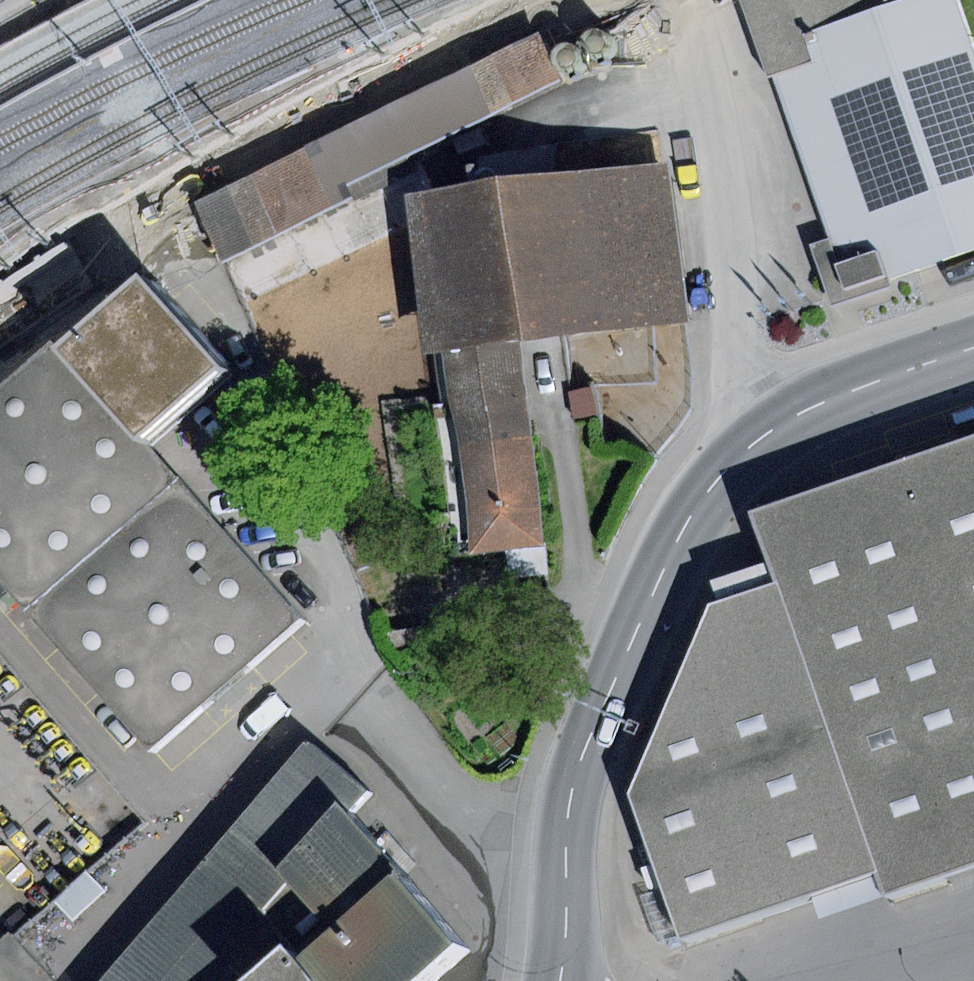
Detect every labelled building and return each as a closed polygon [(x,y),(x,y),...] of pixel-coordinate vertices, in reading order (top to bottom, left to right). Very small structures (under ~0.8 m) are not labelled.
[(973,250),(973,45),(958,0),(740,0),(825,238),(843,290),(886,275),(888,280),(973,250)] [(587,54),(591,56),(596,57),(601,55),(605,53),(608,49),(610,44),(610,39),(608,34),(605,30),(601,28),(596,27),(591,27),(586,29),(583,32),(580,37),(580,42),(580,47),(583,51),(587,54)] [(537,33),(192,200),(222,261),(350,199),(344,186),(561,81),(537,33)] [(559,69),(564,71),(569,71),(574,70),(578,67),(581,63),(582,59),(582,54),(581,49),(577,45),(573,42),(568,41),(563,41),(559,44),(555,47),(553,51),(552,56),(553,61),(555,66),(559,69)] [(666,164),(408,197),(427,351),(446,350),(522,341),(685,317),(666,164)] [(843,290),(825,238),(810,244),(832,307),(891,287),(888,280),(886,275),(843,290)] [(135,276),(53,349),(134,440),(216,367),(135,276)] [(147,744),(292,617),(134,440),(53,349),(47,340),(0,381),(0,577),(147,744)] [(430,404),(448,558),(547,546),(522,341),(446,350),(452,402),(430,404)] [(677,937),(807,894),(875,871),(884,896),(973,866),(973,433),(753,509),(771,561),(779,584),(717,603),(707,608),(629,794),(661,889),(677,937)] [(710,580),(717,603),(779,584),(771,561),(710,580)] [(402,875),(346,812),(368,789),(305,743),(99,980),(236,980),(281,944),(296,962),(402,875)] [(86,871),(55,901),(73,921),(105,891),(86,871)] [(875,871),(807,894),(816,919),(884,896),(875,871)] [(459,944),(402,875),(296,962),(281,944),(236,980),(414,980),(459,944)] [(677,937),(661,889),(642,896),(659,944),(677,937)]
